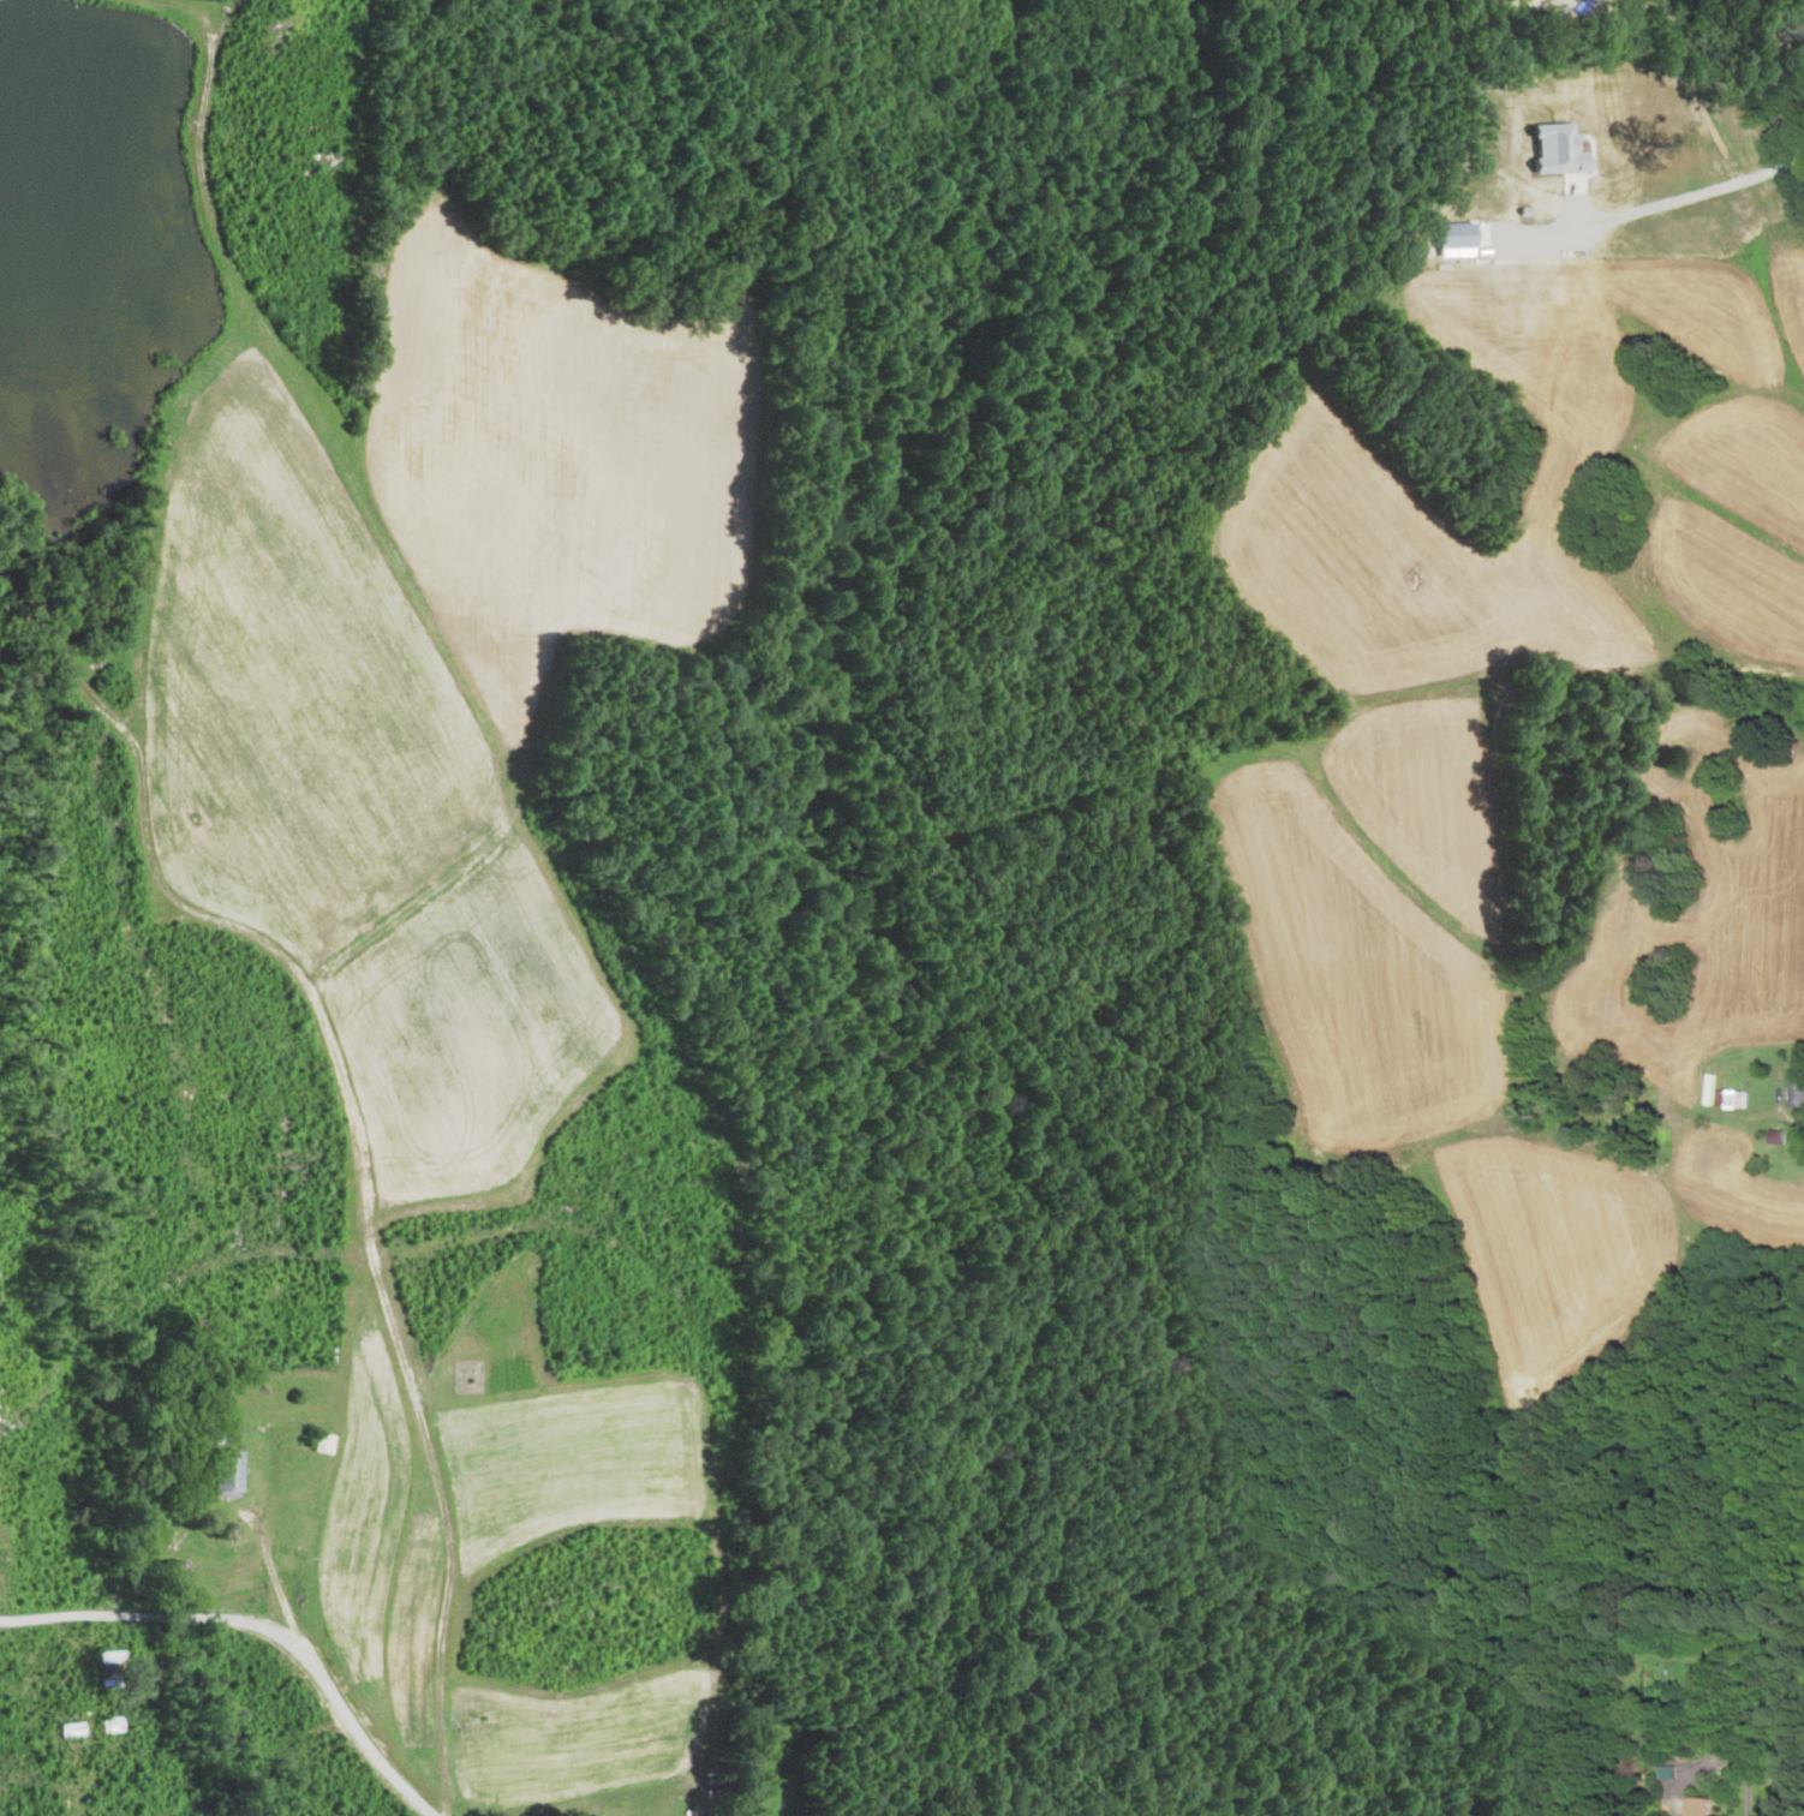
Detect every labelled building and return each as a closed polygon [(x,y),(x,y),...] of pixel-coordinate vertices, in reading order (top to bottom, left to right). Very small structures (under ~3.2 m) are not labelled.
[(1803,1106),(1803,1080),(1790,1080),(1789,1106),(1803,1106)] [(1714,1106),(1747,1107),(1747,1090),(1714,1089),(1714,1106)] [(331,1436),(313,1432),(309,1451),(328,1455),(331,1436)] [(237,1497),(239,1450),(209,1449),(207,1496),(237,1497)] [(96,1718),(98,1734),(118,1732),(117,1717),(96,1718)] [(79,1735),(78,1722),(55,1725),(57,1738),(79,1735)] [(1712,1797),(1688,1797),(1688,1815),(1712,1815),(1712,1797)]
